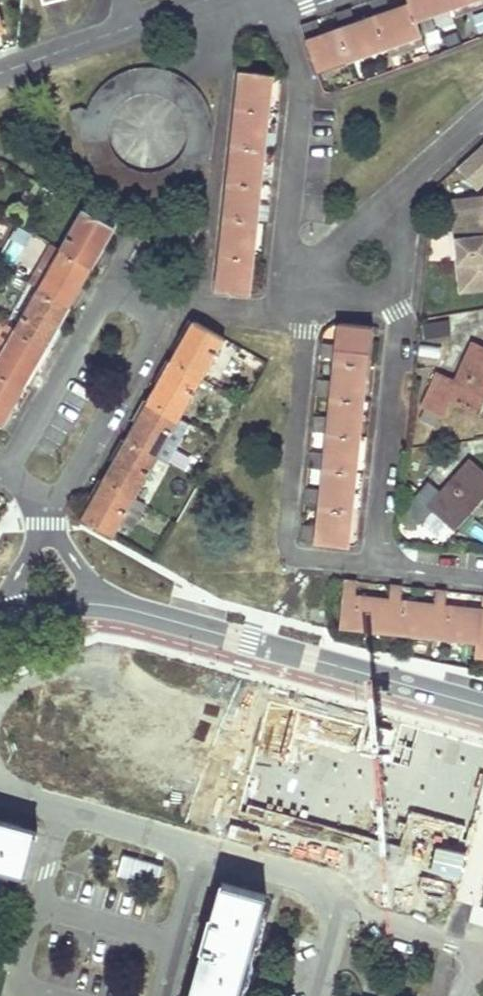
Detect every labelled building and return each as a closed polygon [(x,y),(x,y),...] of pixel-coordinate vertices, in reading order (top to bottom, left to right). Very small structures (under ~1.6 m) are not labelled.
[(338,20),(341,27),(318,35),(313,21),(301,26),(317,71),(421,34),(416,18),(451,6),(467,0),(409,0),(409,3),(388,10),(384,0),(373,0),(371,1),(376,14),(354,22),(349,8),(336,13),(338,20)] [(451,6),(454,15),(482,4),(482,0),(467,0),(451,6)] [(87,110),(86,115),(82,109),(71,112),(82,139),(83,144),(84,149),(86,154),(88,159),(90,164),(93,168),(96,173),(99,177),(103,180),(107,184),(111,187),(115,190),(119,192),(123,194),(128,196),(132,197),(137,198),(142,199),(146,199),(151,199),(156,198),(160,198),(165,196),(169,195),(174,193),(178,191),(182,189),(186,186),(190,183),(194,180),(197,176),(200,172),(203,168),(205,164),(208,160),(209,155),(211,151),(212,146),(213,141),(213,136),(213,131),(213,127),(212,122),(211,117),(209,112),(207,108),(205,103),(203,99),(200,95),(197,91),(194,88),(177,106),(179,109),(182,112),(184,115),(186,119),(187,123),(188,127),(188,131),(188,135),(188,138),(188,142),(186,146),(185,150),(183,154),(181,157),(178,160),(176,163),(173,166),(169,168),(166,170),(162,171),(159,173),(154,173),(151,174),(147,174),(143,173),(139,173),(135,172),(131,170),(128,168),(124,166),(121,163),(118,160),(116,157),(114,154),(112,150),(110,147),(109,143),(109,139),(108,135),(108,131),(109,127),(110,123),(111,119),(113,116),(115,112),(117,109),(120,106),(123,103),(126,101),(129,99),(133,97),(137,96),(140,95),(144,94),(148,94),(152,94),(156,95),(160,96),(164,97),(173,74),(168,72),(164,70),(159,69),(154,69),(149,69),(144,69),(139,69),(134,70),(129,71),(125,73),(120,75),(116,77),(112,80),(108,83),(104,86),(100,89),(97,93),(94,97),(92,101),(89,106),(87,110)] [(216,290),(233,292),(250,294),(273,74),(240,70),(216,290)] [(173,74),(164,97),(168,99),(171,101),(174,103),(177,106),(194,88),(190,85),(186,81),(182,78),(178,76),(173,74)] [(457,170),(475,190),(482,183),(482,154),(480,151),(457,170)] [(452,202),(459,263),(458,263),(462,293),(482,291),(482,199),(452,202)] [(83,209),(61,249),(85,262),(97,242),(101,244),(112,225),(83,209)] [(85,262),(90,265),(98,250),(101,244),(97,242),(85,262)] [(38,289),(63,302),(73,283),(78,285),(90,265),(85,262),(61,249),(49,270),(38,289)] [(40,265),(30,284),(38,289),(49,270),(40,265)] [(73,283),(63,302),(67,305),(75,292),(78,285),(73,283)] [(16,329),(38,289),(30,284),(7,324),(9,325),(16,329)] [(67,305),(63,302),(38,289),(16,329),(40,342),(52,322),(56,324),(67,305)] [(180,342),(183,344),(195,322),(192,320),(180,342)] [(52,333),(56,324),(52,322),(40,342),(45,345),(52,333)] [(169,360),(172,362),(201,378),(224,337),(195,322),(183,344),(180,342),(178,345),(169,360)] [(327,433),(325,445),(324,456),(310,455),(309,468),(323,470),(321,494),(306,492),(305,505),(320,506),(317,530),(302,528),(301,541),(348,546),(372,327),(339,323),(336,347),(322,345),(320,358),(335,360),(332,382),(318,381),(317,394),(331,396),(328,421),(314,419),(313,431),(327,433)] [(40,342),(16,329),(9,325),(4,332),(12,336),(0,357),(0,371),(18,381),(24,371),(30,361),(34,364),(45,345),(40,342)] [(447,409),(451,401),(480,413),(482,406),(482,346),(472,341),(455,381),(436,374),(420,408),(444,418),(447,409)] [(157,383),(160,384),(172,362),(169,360),(158,381),(157,383)] [(34,364),(30,361),(24,371),(18,381),(23,384),(31,370),(34,364)] [(150,402),(178,418),(201,378),(172,362),(160,384),(157,383),(147,400),(150,402)] [(18,381),(0,371),(0,413),(7,401),(12,404),(23,384),(18,381)] [(135,422),(138,424),(150,402),(147,400),(136,420),(135,422)] [(0,413),(0,425),(11,406),(12,404),(7,401),(0,413)] [(156,457),(178,418),(150,402),(138,424),(135,422),(125,440),(127,441),(156,457)] [(121,452),(127,441),(125,440),(114,459),(113,462),(115,463),(121,452)] [(133,499),(156,457),(127,441),(121,452),(115,463),(113,462),(102,481),(104,483),(133,499)] [(422,519),(431,509),(450,525),(477,495),(482,499),(482,497),(482,472),(469,460),(440,493),(428,482),(403,511),(402,520),(413,530),(422,519)] [(90,502),(92,504),(104,483),(102,481),(91,501),(90,502)] [(120,522),(127,510),(137,516),(144,505),(133,499),(104,483),(92,504),(90,502),(80,520),(111,538),(120,522)] [(477,495),(450,525),(455,529),(482,499),(477,495)] [(120,522),(131,528),(137,516),(127,510),(120,522)] [(446,605),(446,592),(437,591),(435,604),(400,600),(402,587),(391,586),(390,599),(355,595),(356,583),(345,582),(340,623),(366,626),(365,629),(386,631),(387,628),(410,630),(410,634),(432,637),(432,632),(457,636),(457,639),(479,642),(478,652),(482,653),(482,609),(446,605)] [(250,795),(290,803),(298,766),(260,758),(261,754),(162,734),(154,771),(251,791),(250,795)] [(0,818),(0,868),(23,875),(36,828),(0,818)] [(220,881),(188,995),(237,995),(265,894),(220,881)]
